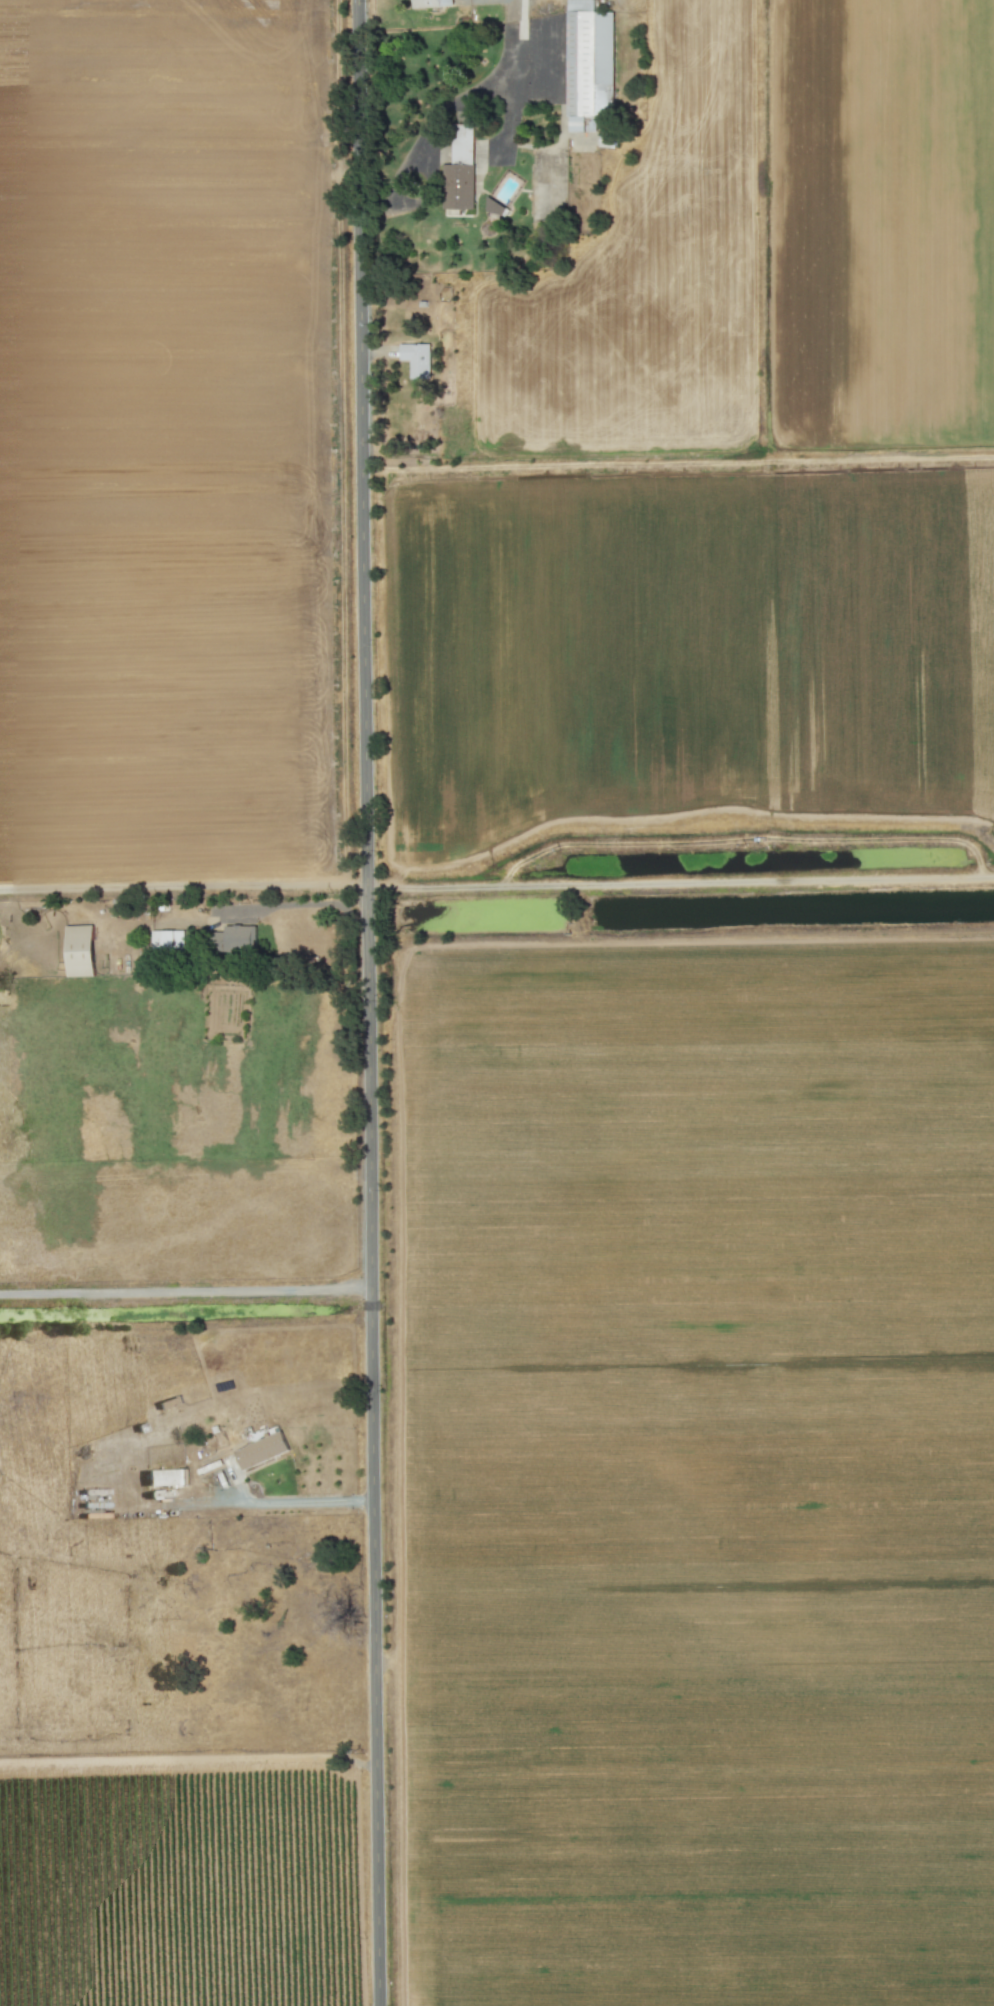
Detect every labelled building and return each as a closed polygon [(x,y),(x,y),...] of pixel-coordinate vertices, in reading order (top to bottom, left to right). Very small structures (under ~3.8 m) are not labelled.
[(412,8),(452,7),(452,0),(412,0),(412,8)] [(595,12),(595,0),(568,0),(567,118),(573,118),(572,132),(595,132),(595,123),(612,123),(613,13),(595,12)] [(473,124),(452,124),(452,165),(444,165),(444,210),(474,210),(473,124)] [(615,148),(616,134),(600,133),(600,147),(615,148)] [(506,207),(491,199),(483,213),(498,221),(506,207)] [(430,344),(399,345),(399,361),(409,361),(410,379),(430,379),(430,344)] [(93,925),(66,926),(68,977),(94,977),(93,925)] [(255,926),(225,926),(225,932),(214,932),(214,948),(221,948),(221,953),(255,953),(255,926)] [(183,931),(151,931),(151,953),(184,953),(183,931)] [(235,1451),(243,1471),(290,1451),(281,1432),(235,1451)] [(184,1470),(146,1471),(147,1487),(185,1486),(184,1470)]
